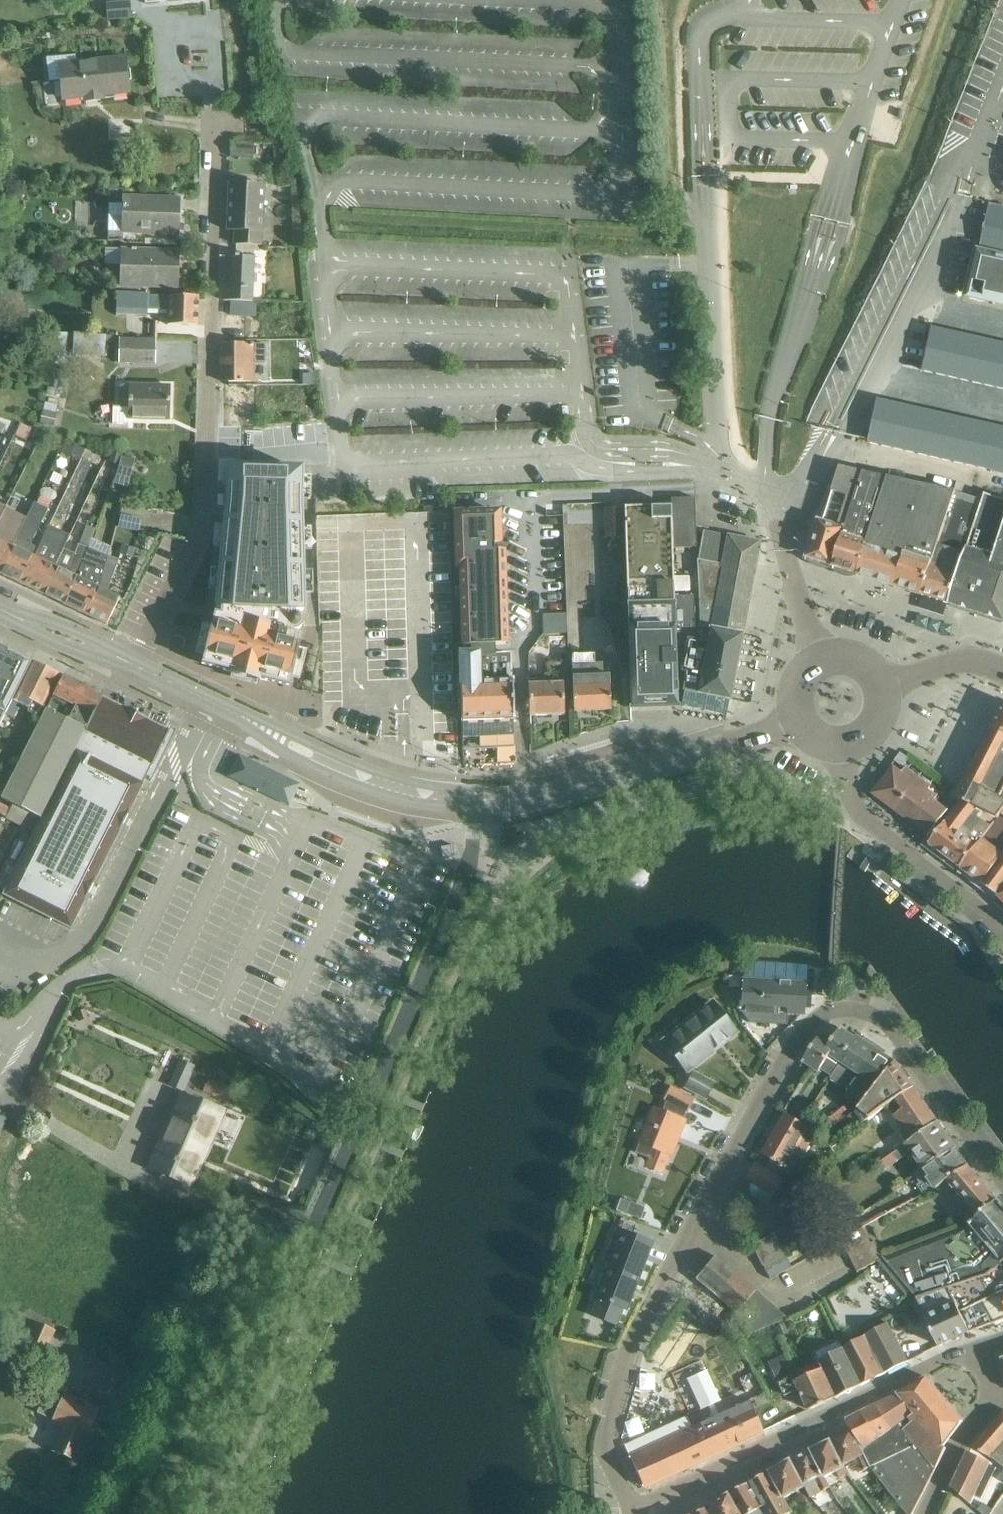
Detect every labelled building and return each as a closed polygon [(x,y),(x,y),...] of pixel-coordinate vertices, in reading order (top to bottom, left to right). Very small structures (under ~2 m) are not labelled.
[(106,20),(131,18),(130,2),(105,4),(106,20)] [(75,57),(45,60),(47,84),(60,83),(62,99),(128,92),(124,58),(75,64),(75,57)] [(230,142),(229,157),(252,158),(253,143),(230,142)] [(228,184),(226,230),(234,231),(233,244),(260,245),(263,185),(228,184)] [(123,190),(108,189),(107,240),(121,240),(121,233),(177,235),(178,199),(122,197),(123,190)] [(977,250),(1002,256),(1002,207),(987,203),(977,250)] [(176,287),(177,251),(121,250),(120,286),(176,287)] [(977,250),(967,297),(1002,304),(1002,256),(977,250)] [(224,256),(221,300),(249,302),(251,258),(224,256)] [(118,293),(116,293),(115,315),(145,315),(145,309),(168,309),(167,325),(197,325),(197,296),(168,296),(168,297),(147,294),(118,293)] [(229,302),(229,315),(255,316),(255,303),(229,302)] [(33,312),(6,311),(5,328),(33,329),(33,312)] [(932,328),(927,349),(939,352),(944,331),(932,328)] [(944,331),(939,352),(951,355),(956,333),(944,331)] [(956,333),(951,355),(964,358),(968,336),(956,333)] [(104,356),(105,336),(73,334),(72,354),(104,356)] [(968,336),(964,358),(976,360),(981,339),(968,336)] [(155,364),(155,339),(118,338),(118,363),(155,364)] [(981,339),(976,360),(988,363),(993,342),(981,339)] [(988,363),(1000,366),(1002,354),(1002,344),(993,342),(988,363)] [(251,362),(264,362),(264,344),(219,344),(220,381),(252,381),(251,362)] [(927,349),(922,371),(934,373),(939,352),(927,349)] [(939,352),(934,373),(946,376),(951,355),(939,352)] [(951,355),(946,376),(959,379),(964,358),(951,355)] [(964,358),(959,379),(971,382),(976,360),(964,358)] [(976,360),(971,382),(983,385),(988,363),(976,360)] [(988,363),(983,385),(995,387),(1000,366),(988,363)] [(303,374),(303,385),(315,384),(314,374),(303,374)] [(218,381),(218,417),(239,416),(239,381),(218,381)] [(167,419),(168,386),(119,385),(118,408),(112,408),(112,424),(128,424),(128,418),(167,419)] [(877,400),(872,421),(885,424),(889,402),(877,400)] [(889,402),(885,424),(897,427),(902,405),(889,402)] [(902,405),(897,427),(909,429),(914,408),(902,405)] [(112,424),(110,406),(98,407),(100,425),(112,424)] [(318,408),(309,409),(310,420),(319,420),(318,408)] [(914,408),(909,429),(921,432),(926,411),(914,408)] [(42,410),(40,423),(53,425),(56,412),(42,410)] [(926,411),(921,432),(933,435),(938,413),(926,411)] [(938,413),(933,435),(946,438),(950,416),(938,413)] [(950,416),(946,438),(958,440),(963,419),(950,416)] [(963,419),(958,440),(970,443),(975,422),(963,419)] [(872,421),(867,442),(880,445),(885,424),(872,421)] [(975,422),(970,443),(982,446),(987,425),(975,422)] [(21,424),(15,438),(32,446),(38,433),(21,424)] [(885,424),(880,445),(892,448),(897,427),(885,424)] [(987,425),(982,446),(994,449),(999,427),(987,425)] [(897,427),(892,448),(904,451),(909,429),(897,427)] [(994,449),(1002,451),(1002,428),(999,427),(994,449)] [(909,429),(904,451),(916,453),(921,432),(909,429)] [(921,432),(916,453),(928,456),(933,435),(921,432)] [(933,435),(928,456),(941,459),(946,438),(933,435)] [(946,438),(941,459),(953,462),(958,440),(946,438)] [(67,439),(60,452),(79,461),(85,448),(67,439)] [(958,440),(953,462),(965,465),(970,443),(958,440)] [(970,443),(965,465),(977,467),(982,446),(970,443)] [(982,446),(977,467),(989,470),(994,449),(982,446)] [(989,470),(1002,473),(1002,467),(1002,451),(994,449),(989,470)] [(111,452),(109,460),(118,463),(120,455),(111,452)] [(118,463),(115,474),(128,478),(133,459),(120,455),(118,463)] [(38,483),(58,485),(60,461),(40,459),(38,483)] [(853,498),(861,471),(838,466),(831,490),(828,500),(822,522),(817,520),(805,558),(831,567),(848,513),(849,510),(853,498)] [(214,613),(201,664),(287,686),(300,635),(291,632),(291,630),(297,629),(299,628),(300,627),(301,625),(302,624),(302,621),(302,620),(300,617),(298,614),(296,613),(293,613),(293,611),(302,610),(298,500),(294,500),(294,494),(299,494),(299,470),(228,468),(227,492),(231,492),(231,498),(227,498),(216,607),(220,608),(219,615),(214,613)] [(848,513),(831,567),(842,570),(856,575),(864,546),(886,477),(861,471),(853,498),(849,510),(848,513)] [(864,546),(856,575),(894,587),(927,486),(886,477),(864,546)] [(954,491),(927,486),(894,587),(920,595),(937,543),(954,491)] [(937,543),(920,595),(947,604),(964,552),(981,500),(954,491),(937,543)] [(947,604),(1002,622),(1002,499),(983,493),(981,500),(964,552),(947,604)] [(670,498),(672,548),(696,547),(694,497),(670,498)] [(24,521),(0,570),(0,574),(19,583),(37,549),(26,543),(27,540),(30,542),(46,509),(33,502),(24,521)] [(119,516),(141,521),(143,510),(121,505),(119,516)] [(627,605),(674,604),(673,596),(674,596),(674,592),(673,577),(670,505),(622,508),(624,537),(627,605)] [(603,508),(605,538),(624,537),(622,507),(603,508)] [(24,521),(3,510),(0,516),(0,570),(24,521)] [(497,512),(455,514),(457,566),(460,566),(463,658),(464,676),(464,681),(460,681),(459,681),(460,684),(461,722),(512,720),(510,680),(510,679),(509,655),(493,655),(493,644),(505,643),(501,550),(492,550),(492,544),(498,544),(497,512)] [(141,521),(119,516),(117,526),(139,531),(141,521)] [(37,549),(19,583),(41,594),(54,566),(63,549),(69,536),(48,526),(37,549)] [(63,549),(54,566),(41,594),(62,604),(78,572),(86,549),(94,529),(86,526),(79,545),(77,545),(74,554),(63,549)] [(679,705),(678,708),(724,717),(725,717),(728,700),(740,635),(746,607),(758,543),(738,539),(701,532),(696,560),(697,598),(699,627),(709,629),(708,631),(701,630),(699,640),(686,638),(679,671),(684,672),(681,689),(682,690),(679,705)] [(123,543),(121,552),(133,556),(136,547),(123,543)] [(101,580),(100,579),(107,556),(86,549),(78,572),(62,604),(84,614),(101,580)] [(101,580),(84,614),(105,625),(119,598),(106,591),(117,560),(107,556),(100,579),(101,580)] [(688,577),(673,577),(674,592),(689,592),(688,577)] [(126,589),(106,630),(127,641),(148,600),(126,589)] [(693,596),(674,596),(673,596),(674,604),(674,625),(679,625),(679,629),(694,628),(693,596)] [(900,619),(901,603),(882,602),(882,619),(900,619)] [(674,604),(627,606),(629,707),(676,706),(674,625),(674,604)] [(565,614),(543,614),(543,634),(566,633),(565,614)] [(392,624),(377,623),(376,639),(391,640),(392,624)] [(308,624),(308,642),(325,641),(324,624),(308,624)] [(393,669),(390,647),(375,649),(377,671),(393,669)] [(5,713),(30,662),(4,650),(3,653),(0,651),(0,722),(5,713)] [(571,676),(572,710),(609,709),(607,663),(593,664),(593,655),(571,656),(571,676)] [(30,662),(5,713),(12,717),(17,708),(14,707),(16,702),(28,708),(32,701),(42,706),(58,676),(30,662)] [(100,696),(84,688),(61,677),(53,694),(73,705),(67,717),(46,707),(0,799),(39,818),(40,815),(64,770),(63,770),(84,729),(100,696)] [(528,717),(561,715),(560,683),(545,684),(545,680),(526,680),(528,717)] [(41,816),(2,895),(23,906),(25,907),(46,917),(46,918),(48,919),(48,918),(69,929),(84,900),(95,879),(95,878),(101,866),(102,864),(108,851),(109,851),(120,830),(119,830),(125,817),(126,817),(137,795),(136,795),(143,782),(143,783),(144,781),(151,765),(151,766),(169,731),(158,726),(158,725),(156,724),(156,725),(145,719),(146,719),(124,708),(113,703),(111,702),(100,696),(84,729),(41,816)] [(964,782),(998,799),(999,799),(1002,791),(1002,704),(1000,711),(964,782)] [(441,720),(443,736),(459,734),(456,718),(441,720)] [(908,760),(900,754),(894,761),(899,765),(904,764),(908,760)] [(929,831),(942,814),(930,805),(937,796),(928,790),(930,786),(906,768),(900,776),(894,772),(879,792),(884,796),(884,797),(923,827),(924,826),(929,831)] [(960,868),(982,839),(991,828),(1001,814),(1002,811),(1002,791),(999,799),(998,799),(964,782),(955,799),(961,802),(945,823),(934,836),(929,844),(960,868)] [(960,868),(982,884),(1002,856),(1002,811),(1001,814),(991,828),(982,839),(960,868)] [(442,847),(439,847),(441,858),(454,856),(453,852),(452,845),(442,847)] [(982,884),(998,896),(1002,889),(1002,856),(982,884)] [(741,978),(740,1010),(751,1022),(787,1024),(787,1013),(802,1014),(803,1014),(806,966),(744,962),(743,978),(741,978)] [(685,1071),(735,1032),(711,1002),(661,1041),(685,1071)] [(86,1019),(83,1010),(75,1013),(78,1022),(86,1019)] [(856,1039),(840,1028),(832,1040),(821,1033),(802,1061),(811,1067),(818,1073),(820,1069),(831,1076),(840,1063),(856,1039)] [(840,1063),(831,1076),(830,1078),(839,1084),(848,1089),(858,1075),(865,1066),(877,1050),(858,1037),(856,1039),(840,1063)] [(858,1109),(881,1079),(894,1062),(877,1050),(865,1066),(858,1075),(848,1089),(842,1098),(856,1110),(858,1109)] [(181,1093),(192,1067),(176,1060),(165,1086),(181,1093)] [(894,1062),(881,1079),(858,1109),(848,1117),(857,1129),(882,1110),(887,1106),(913,1088),(894,1062)] [(704,1098),(712,1083),(692,1072),(684,1088),(704,1098)] [(207,1079),(202,1091),(226,1101),(231,1090),(207,1079)] [(647,1119),(634,1152),(649,1157),(645,1167),(660,1173),(667,1155),(670,1156),(684,1120),(682,1119),(685,1111),(686,1111),(692,1100),(671,1088),(664,1099),(666,1100),(661,1111),(660,1111),(655,1123),(647,1119)] [(913,1088),(887,1106),(900,1125),(896,1128),(907,1143),(937,1122),(913,1088)] [(183,1188),(216,1114),(179,1097),(146,1171),(183,1188)] [(811,1107),(798,1099),(791,1110),(805,1118),(811,1107)] [(844,1107),(826,1122),(831,1129),(850,1115),(844,1107)] [(756,1163),(746,1179),(751,1182),(774,1196),(784,1180),(779,1177),(785,1166),(787,1167),(794,1154),(801,1158),(809,1144),(802,1140),(809,1128),(784,1114),(761,1153),(772,1159),(766,1169),(756,1163)] [(937,1122),(907,1143),(893,1154),(898,1161),(907,1155),(910,1160),(914,1157),(922,1169),(923,1169),(940,1157),(941,1159),(955,1150),(956,1149),(937,1122)] [(923,1169),(914,1175),(920,1183),(928,1177),(936,1188),(943,1183),(967,1166),(955,1150),(941,1159),(940,1157),(923,1169)] [(967,1166),(943,1183),(974,1220),(997,1200),(968,1165),(967,1166)] [(751,1182),(745,1193),(768,1206),(774,1196),(751,1182)] [(974,1220),(969,1224),(888,1255),(884,1258),(916,1299),(990,1276),(1002,1264),(1002,1207),(1002,1206),(997,1200),(974,1220)] [(643,1208),(628,1203),(624,1215),(639,1220),(643,1208)] [(624,1309),(651,1242),(617,1228),(604,1261),(608,1263),(594,1297),(599,1299),(592,1315),(614,1324),(621,1308),(624,1309)] [(841,1240),(858,1272),(883,1258),(875,1242),(871,1243),(863,1228),(841,1240)] [(769,1279),(791,1268),(774,1238),(753,1249),(769,1279)] [(735,1313),(754,1291),(713,1256),(694,1279),(735,1313)] [(950,1288),(960,1313),(999,1295),(1002,1293),(1002,1264),(990,1276),(950,1288)] [(950,1288),(916,1299),(938,1346),(969,1332),(960,1313),(950,1288)] [(736,1339),(785,1317),(756,1292),(727,1324),(736,1339)] [(999,1295),(960,1313),(969,1332),(1002,1319),(1002,1302),(999,1295)] [(56,1333),(32,1322),(20,1349),(44,1360),(56,1333)] [(783,1322),(774,1326),(778,1336),(787,1332),(783,1322)] [(865,1335),(886,1373),(908,1362),(887,1324),(865,1335)] [(865,1335),(843,1347),(861,1385),(886,1373),(865,1335)] [(861,1385),(843,1347),(840,1340),(815,1352),(822,1368),(826,1366),(840,1397),(861,1385)] [(15,1358),(4,1352),(0,1359),(0,1361),(10,1366),(15,1358)] [(826,1366),(822,1368),(823,1368),(797,1381),(795,1375),(779,1382),(785,1396),(799,1389),(809,1411),(836,1399),(840,1397),(826,1366)] [(685,1379),(699,1409),(718,1401),(705,1371),(685,1379)] [(912,1447),(901,1435),(943,1400),(925,1379),(898,1395),(909,1407),(901,1413),(906,1417),(891,1429),(875,1406),(846,1420),(853,1430),(868,1453),(864,1456),(870,1468),(912,1447)] [(98,1410),(66,1396),(67,1394),(52,1387),(41,1413),(55,1419),(53,1423),(65,1428),(54,1451),(75,1460),(85,1437),(86,1438),(98,1410)] [(765,1394),(753,1400),(756,1408),(769,1402),(765,1394)] [(898,1395),(875,1406),(891,1429),(906,1417),(901,1413),(909,1407),(898,1395)] [(961,1422),(943,1400),(901,1435),(912,1447),(913,1449),(916,1445),(929,1431),(942,1445),(961,1422)] [(749,1401),(747,1402),(698,1425),(711,1455),(762,1432),(749,1401)] [(970,1448),(994,1460),(1002,1467),(1002,1411),(970,1448)] [(625,1444),(629,1456),(698,1425),(693,1412),(681,1418),(625,1444)] [(711,1455),(698,1425),(629,1456),(643,1486),(644,1486),(711,1455)] [(870,1468),(864,1456),(852,1431),(831,1441),(843,1466),(844,1466),(853,1462),(859,1474),(870,1468)] [(946,1449),(942,1445),(929,1431),(916,1445),(935,1468),(946,1449)] [(825,1478),(830,1487),(841,1482),(840,1479),(849,1475),(844,1466),(843,1466),(831,1441),(811,1450),(825,1478)] [(935,1468),(916,1445),(913,1449),(912,1447),(870,1468),(888,1492),(905,1513),(912,1513),(917,1504),(935,1468)] [(811,1450),(791,1460),(805,1488),(809,1497),(830,1487),(825,1478),(811,1450)] [(967,1452),(951,1488),(970,1504),(974,1496),(981,1499),(996,1468),(989,1465),(990,1462),(967,1452)] [(805,1488),(791,1460),(770,1471),(785,1498),(805,1488)] [(785,1498),(770,1471),(750,1482),(763,1507),(767,1513),(792,1513),(794,1513),(785,1498)] [(730,1494),(742,1513),(767,1513),(763,1507),(750,1482),(730,1494)] [(730,1494),(711,1506),(716,1513),(742,1513),(730,1494)] [(711,1506),(698,1513),(716,1513),(711,1506)]
